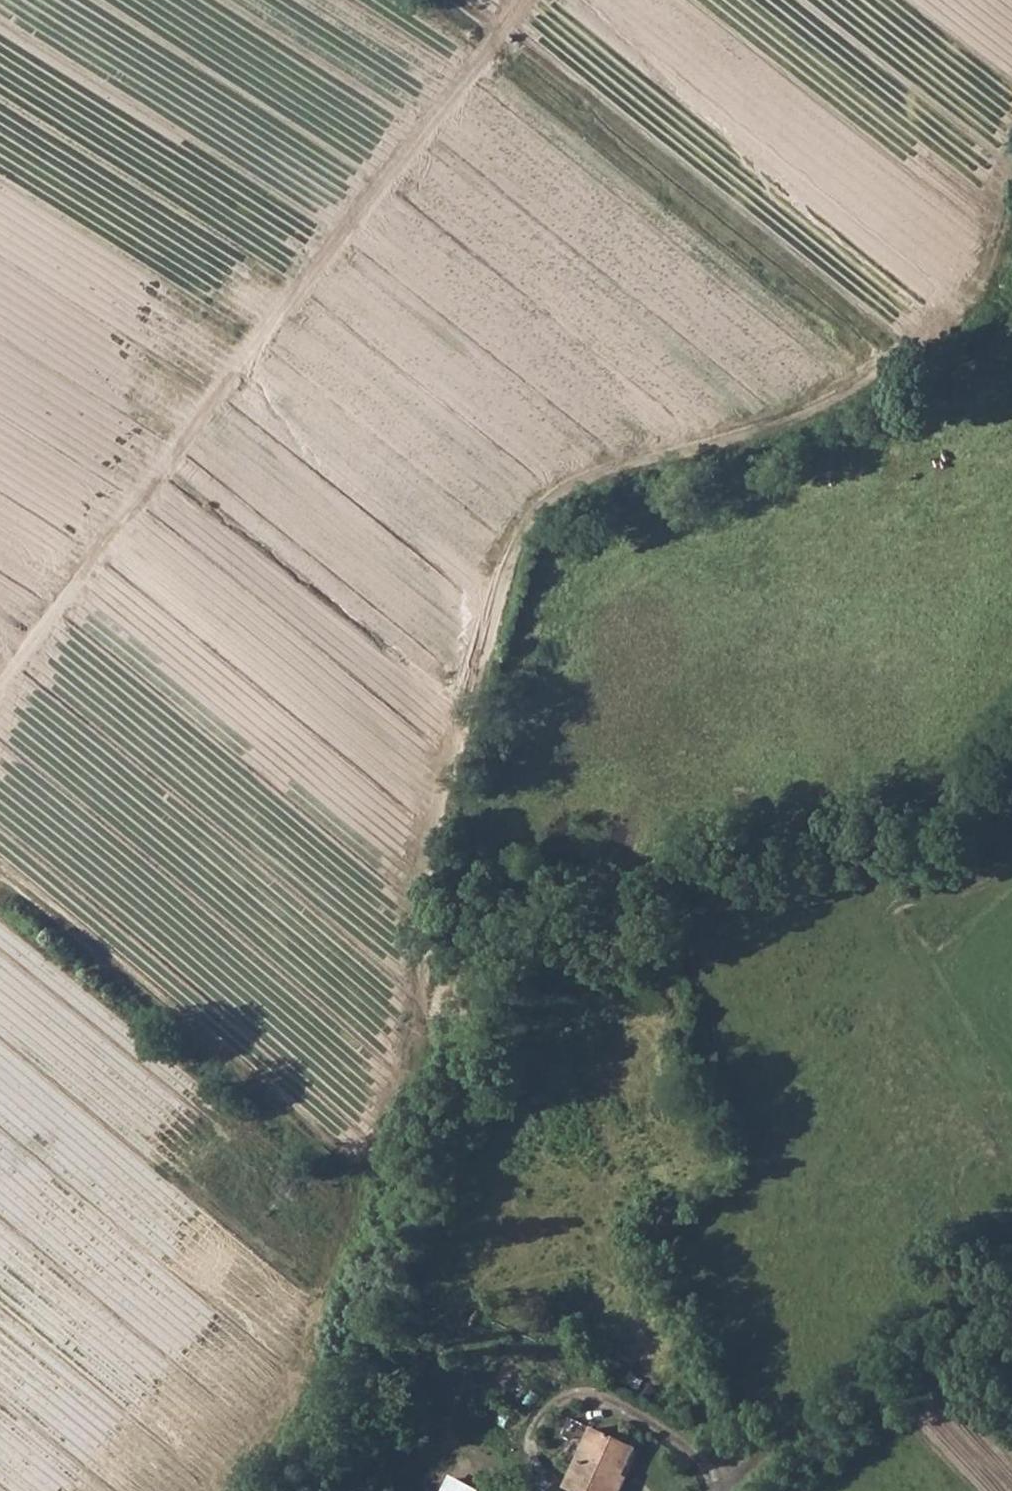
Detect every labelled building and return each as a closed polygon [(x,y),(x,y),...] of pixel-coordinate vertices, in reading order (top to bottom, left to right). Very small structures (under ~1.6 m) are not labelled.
[(638,1454),(594,1436),(574,1490),(628,1490),(631,1483),(626,1482),(638,1454)] [(482,1489),(453,1474),(444,1490),(481,1490),(482,1489)]
